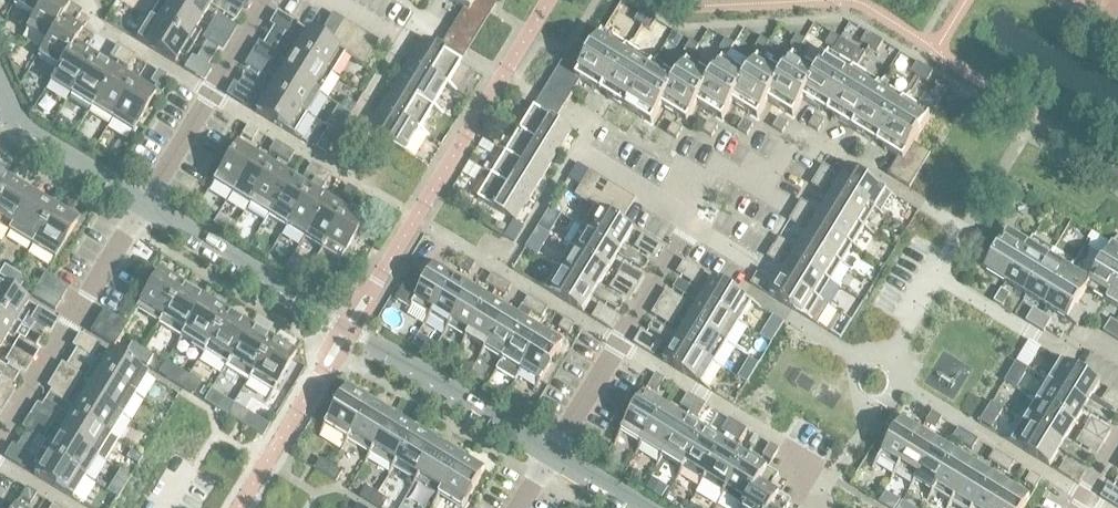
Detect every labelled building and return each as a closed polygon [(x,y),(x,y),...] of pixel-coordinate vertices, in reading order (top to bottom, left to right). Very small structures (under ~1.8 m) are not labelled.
[(13,4),(33,16),(43,0),(15,0),(13,4)] [(33,16),(25,30),(45,42),(69,4),(62,0),(43,0),(33,16)] [(200,21),(165,0),(160,0),(149,18),(193,45),(200,33),(195,30),(200,21)] [(200,21),(209,5),(222,13),(227,4),(220,0),(213,0),(212,1),(211,0),(165,0),(200,21)] [(463,8),(447,33),(469,47),(495,5),(488,0),(450,0),(463,8)] [(81,12),(69,4),(45,42),(37,56),(57,68),(81,31),(73,26),(81,12)] [(222,13),(235,21),(240,12),(227,4),(222,13)] [(656,20),(640,10),(634,20),(650,30),(656,20)] [(344,20),(332,13),(317,36),(329,43),(344,20)] [(149,18),(136,39),(174,63),(180,54),(185,57),(193,45),(149,18)] [(355,27),(344,20),(329,43),(340,50),(355,27)] [(268,35),(279,42),(285,33),(273,26),(268,35)] [(366,34),(355,27),(340,50),(343,52),(343,53),(351,59),(366,34)] [(329,43),(317,36),(306,29),(300,38),(296,35),(288,48),(330,73),(343,52),(340,50),(329,43)] [(69,95),(70,95),(93,57),(85,52),(93,38),(81,31),(57,68),(49,82),(69,94),(69,95)] [(883,41),(867,32),(861,42),(877,52),(883,41)] [(580,80),(625,107),(652,64),(602,33),(591,51),(586,59),(569,49),(543,92),(565,105),(580,80)] [(840,38),(832,33),(825,43),(834,49),(840,38)] [(378,41),(366,34),(351,58),(362,66),(378,41)] [(274,50),(279,42),(268,35),(262,43),(274,50)] [(805,40),(796,35),(790,45),(799,50),(805,40)] [(763,52),(769,42),(761,37),(755,47),(763,52)] [(460,61),(422,38),(408,61),(446,84),(460,61)] [(728,54),(734,44),(725,39),(719,49),(728,54)] [(206,41),(201,50),(212,57),(218,48),(206,41)] [(693,56),(699,46),(690,41),(684,51),(693,56)] [(109,57),(118,62),(125,50),(116,44),(109,57)] [(318,93),(330,73),(288,48),(281,60),(285,62),(280,71),(318,93)] [(127,68),(134,55),(125,50),(118,62),(127,68)] [(207,66),(212,57),(201,50),(195,59),(207,66)] [(818,72),(803,99),(851,128),(878,85),(829,55),(818,72)] [(793,116),(803,99),(818,72),(793,56),(783,74),(768,101),(793,116)] [(70,95),(90,108),(114,69),(93,57),(70,95)] [(748,75),(732,103),(757,118),(768,101),(783,74),(758,58),(748,75)] [(712,77),(697,105),(722,120),(732,103),(748,75),(723,60),(712,77)] [(408,61),(394,83),(432,107),(446,84),(408,61)] [(662,106),(687,122),(697,105),(712,77),(687,62),(677,79),(662,106)] [(927,82),(933,72),(917,62),(911,72),(927,82)] [(677,79),(652,64),(625,107),(651,123),(662,106),(677,79)] [(90,108),(111,120),(134,82),(114,69),(90,108)] [(149,82),(159,88),(167,75),(157,69),(149,82)] [(240,80),(253,88),(258,79),(245,71),(240,80)] [(305,114),(318,93),(280,71),(271,86),(258,79),(253,88),(265,95),(268,91),(305,114)] [(155,95),(134,82),(111,120),(132,133),(155,95)] [(394,83),(380,106),(419,129),(432,107),(394,83)] [(878,85),(851,128),(898,158),(888,174),(909,187),(931,153),(914,143),(930,116),(878,85)] [(293,135),(305,114),(268,91),(265,95),(255,112),(293,135)] [(404,153),(419,129),(380,106),(366,129),(404,153)] [(534,106),(520,129),(558,153),(572,129),(534,106)] [(814,115),(808,126),(818,131),(824,121),(814,115)] [(779,117),(773,127),(782,133),(789,123),(779,117)] [(747,135),(753,125),(744,119),(737,129),(747,135)] [(708,121),(702,131),(712,137),(718,126),(708,121)] [(673,122),(667,133),(676,138),(682,128),(673,122)] [(247,124),(241,134),(251,141),(258,131),(247,124)] [(544,175),(558,153),(520,129),(506,152),(544,175)] [(268,151),(278,157),(284,147),(274,141),(268,151)] [(235,143),(212,181),(231,193),(254,155),(235,143)] [(294,153),(284,147),(278,157),(288,163),(294,153)] [(530,198),(544,175),(506,152),(492,175),(530,198)] [(272,166),(254,155),(231,193),(249,204),(272,166)] [(304,173),(314,179),(320,169),(311,163),(304,173)] [(823,164),(818,174),(827,180),(833,170),(823,164)] [(290,177),(272,166),(249,204),(267,215),(290,177)] [(848,167),(837,186),(875,209),(886,190),(848,167)] [(304,237),(327,199),(319,194),(324,185),(330,175),(320,169),(314,179),(308,188),(285,226),(304,237)] [(575,195),(586,202),(602,177),(590,170),(575,195)] [(9,179),(0,174),(0,194),(9,179)] [(821,190),(827,180),(818,174),(811,184),(821,190)] [(492,175),(478,198),(516,221),(530,198),(492,175)] [(267,215),(285,226),(308,188),(290,177),(267,215)] [(613,184),(602,177),(586,202),(595,207),(595,206),(599,208),(613,184)] [(9,179),(0,194),(0,220),(1,219),(12,225),(31,193),(9,179)] [(624,191),(613,184),(599,208),(610,215),(624,191)] [(351,201),(357,191),(347,185),(341,195),(351,201)] [(864,227),(875,209),(837,186),(826,204),(864,227)] [(636,198),(624,191),(610,215),(622,222),(636,198)] [(31,245),(54,207),(31,193),(12,225),(8,231),(31,245)] [(304,237),(322,248),(345,210),(327,199),(304,237)] [(801,201),(795,210),(806,217),(812,207),(801,201)] [(853,245),(864,227),(826,204),(815,222),(853,245)] [(610,215),(599,208),(595,206),(595,207),(583,227),(619,249),(622,245),(623,246),(634,229),(622,222),(610,215)] [(54,207),(31,245),(54,259),(77,221),(54,207)] [(373,228),(345,210),(322,248),(341,260),(356,234),(365,240),(373,228)] [(799,227),(806,217),(795,210),(789,220),(799,227)] [(853,245),(815,222),(804,240),(842,263),(853,245)] [(619,249),(583,227),(570,247),(608,271),(618,254),(630,262),(636,253),(623,246),(622,245),(619,249)] [(992,256),(983,251),(975,263),(1005,282),(1028,244),(1007,231),(992,256)] [(779,237),(773,247),(783,253),(789,243),(779,237)] [(1005,282),(1026,294),(1049,256),(1053,250),(1032,238),(1028,244),(1005,282)] [(842,263),(804,240),(792,258),(831,282),(842,263)] [(1089,281),(1086,288),(1106,300),(1117,281),(1117,247),(1112,244),(1089,281)] [(557,268),(594,290),(597,286),(598,287),(608,271),(570,247),(557,268)] [(777,263),(783,253),(773,247),(767,257),(777,263)] [(630,262),(643,270),(648,261),(636,253),(630,262)] [(1049,256),(1026,294),(1046,307),(1069,269),(1049,256)] [(469,274),(476,263),(465,257),(459,267),(469,274)] [(831,282),(792,258),(781,276),(819,300),(831,282)] [(395,299),(409,308),(412,303),(431,315),(454,277),(425,259),(418,271),(414,269),(395,299)] [(15,272),(4,265),(0,271),(0,277),(9,282),(15,272)] [(593,295),(605,303),(611,294),(598,287),(597,286),(594,290),(557,268),(545,289),(583,312),(593,295)] [(1089,281),(1069,269),(1046,307),(1077,325),(1084,313),(1075,307),(1086,288),(1089,281)] [(147,316),(158,322),(181,285),(158,270),(138,302),(151,310),(147,316)] [(25,278),(15,272),(9,282),(19,288),(25,278)] [(45,272),(37,284),(61,298),(68,287),(45,272)] [(502,279),(492,273),(486,284),(496,290),(502,279)] [(767,279),(757,273),(751,284),(761,290),(767,279)] [(781,276),(770,295),(808,319),(819,300),(781,276)] [(472,288),(454,277),(431,315),(449,326),(472,288)] [(700,304),(702,300),(739,322),(752,301),(714,278),(704,295),(691,287),(686,296),(698,303),(700,304)] [(512,285),(502,279),(496,290),(506,296),(512,285)] [(673,288),(686,296),(691,287),(678,279),(673,288)] [(1106,300),(1117,307),(1117,281),(1106,300)] [(21,326),(28,314),(23,310),(28,301),(0,284),(0,313),(21,326)] [(37,284),(30,295),(54,310),(61,298),(37,284)] [(172,323),(184,331),(204,299),(181,285),(158,322),(169,329),(172,323)] [(449,326),(467,337),(490,299),(472,288),(449,326)] [(993,301),(1002,307),(1010,294),(1001,288),(993,301)] [(623,302),(611,294),(605,303),(618,311),(623,302)] [(508,310),(485,348),(503,359),(527,321),(533,312),(538,302),(528,296),(516,315),(508,310)] [(226,312),(204,299),(184,331),(196,338),(192,343),(203,350),(226,312)] [(490,299),(467,337),(485,348),(508,310),(490,299)] [(727,343),(739,322),(702,300),(700,304),(698,303),(689,320),(727,343)] [(538,302),(533,312),(542,318),(548,308),(538,302)] [(104,308),(96,320),(120,334),(127,323),(104,308)] [(1025,321),(1034,326),(1042,314),(1033,308),(1025,321)] [(226,364),(230,358),(249,326),(226,312),(203,350),(226,364)] [(0,313),(0,341),(3,343),(8,335),(13,338),(15,335),(23,339),(35,346),(40,338),(28,331),(21,326),(0,313)] [(1042,314),(1034,326),(1043,332),(1051,319),(1042,314)] [(1115,321),(1111,318),(1103,331),(1112,337),(1117,327),(1117,317),(1115,321)] [(575,324),(565,318),(558,328),(569,334),(575,324)] [(113,346),(120,334),(96,320),(89,331),(113,346)] [(661,337),(666,328),(653,320),(648,329),(661,337)] [(675,345),(677,341),(714,363),(727,343),(689,320),(679,336),(666,328),(661,337),(673,344),(675,345)] [(527,321),(503,359),(497,369),(515,381),(521,370),(545,332),(527,321)] [(28,331),(40,338),(46,329),(34,322),(28,331)] [(272,340),(249,326),(230,358),(241,365),(238,371),(249,378),(272,340)] [(563,343),(545,332),(521,370),(540,381),(563,343)] [(295,354),(272,340),(249,378),(272,392),(295,354)] [(663,361),(701,384),(714,363),(677,341),(675,345),(673,344),(663,361)] [(125,353),(135,359),(142,349),(131,343),(125,353)] [(76,348),(71,356),(82,363),(87,355),(76,348)] [(135,359),(146,366),(152,356),(142,349),(135,359)] [(134,395),(146,374),(109,351),(103,360),(98,356),(90,368),(134,395)] [(77,372),(82,363),(71,356),(65,365),(77,372)] [(1100,383),(1062,360),(1049,381),(1086,403),(1089,399),(1090,400),(1100,383)] [(6,367),(0,375),(13,383),(18,374),(6,367)] [(88,384),(83,392),(121,415),(134,395),(90,368),(83,380),(88,384)] [(181,387),(187,377),(176,370),(170,380),(181,387)] [(656,373),(648,386),(658,391),(665,379),(656,373)] [(198,383),(187,377),(181,387),(192,394),(198,383)] [(1086,403),(1049,381),(1037,401),(1075,424),(1084,408),(1097,416),(1102,407),(1090,400),(1089,399),(1086,403)] [(348,387),(341,399),(329,419),(341,426),(338,432),(349,439),(372,401),(348,387)] [(73,408),(61,401),(55,409),(68,417),(71,413),(109,435),(121,415),(83,392),(73,408)] [(43,401),(55,409),(61,401),(48,393),(43,401)] [(621,431),(642,444),(665,405),(644,393),(621,431)] [(689,411),(697,398),(688,393),(680,405),(689,411)] [(1075,424),(1037,401),(1036,402),(1024,396),(1013,415),(1024,421),(1024,422),(1061,444),(1064,440),(1065,441),(1075,424)] [(215,408),(226,415),(232,404),(221,398),(215,408)] [(706,404),(697,398),(689,411),(698,416),(706,404)] [(372,401),(349,439),(360,445),(363,440),(375,447),(394,415),(372,401)] [(243,411),(232,404),(226,415),(237,421),(243,411)] [(685,418),(665,405),(642,444),(662,456),(685,418)] [(1115,415),(1102,407),(1097,416),(1110,424),(1115,415)] [(942,417),(932,411),(926,421),(936,428),(942,417)] [(117,440),(109,435),(71,413),(68,417),(58,433),(96,457),(104,462),(117,440)] [(885,426),(894,432),(878,457),(897,469),(921,431),(892,414),(885,426)] [(394,415),(375,447),(386,454),(383,460),(394,466),(417,429),(394,415)] [(662,456),(682,468),(706,430),(685,418),(662,456)] [(738,423),(729,418),(721,430),(730,436),(738,423)] [(1061,444),(1024,422),(1011,443),(1049,466),(1059,449),(1072,457),(1077,448),(1065,441),(1064,440),(1061,444)] [(738,423),(730,436),(739,441),(747,429),(738,423)] [(952,438),(962,444),(969,434),(958,428),(952,438)] [(440,442),(417,429),(394,466),(411,476),(407,482),(413,486),(420,475),(440,442)] [(26,430),(21,438),(32,445),(38,437),(26,430)] [(726,443),(706,430),(682,468),(703,481),(726,443)] [(897,469),(916,480),(939,442),(921,431),(897,469)] [(84,477),(96,457),(58,433),(53,441),(48,438),(40,450),(84,477)] [(969,434),(962,444),(972,450),(978,440),(969,434)] [(27,454),(32,445),(21,438),(15,447),(27,454)] [(428,487),(439,494),(462,456),(440,442),(420,475),(432,482),(428,487)] [(916,480),(934,491),(957,453),(939,442),(916,480)] [(723,493),(747,455),(726,443),(703,481),(723,493)] [(779,448),(770,443),(762,455),(771,461),(779,448)] [(1085,464),(1090,456),(1077,448),(1072,457),(1085,464)] [(33,474),(71,498),(84,477),(40,450),(33,462),(38,466),(33,474)] [(1005,456),(995,450),(989,460),(999,466),(1005,456)] [(934,491),(952,502),(975,464),(957,453),(934,491)] [(767,468),(747,455),(723,493),(743,505),(744,506),(767,468)] [(439,494),(462,507),(463,507),(486,470),(462,456),(439,494)] [(1015,462),(1005,456),(999,466),(1008,472),(1015,462)] [(326,476),(332,465),(321,459),(315,469),(326,476)] [(975,464),(952,502),(961,507),(973,507),(993,475),(975,464)] [(332,465),(326,476),(337,482),(343,472),(332,465)] [(767,468),(744,506),(743,505),(742,507),(770,507),(779,494),(771,489),(779,475),(767,468)] [(1042,478),(1031,472),(1025,482),(1035,488),(1042,478)] [(1011,486),(993,475),(973,507),(998,507),(1011,486)] [(1030,498),(1011,486),(998,507),(1024,507),(1030,498)] [(30,503),(36,493),(25,487),(19,497),(30,503)] [(367,487),(360,497),(371,503),(378,493),(367,487)] [(378,493),(371,503),(379,507),(383,507),(388,500),(378,493)] [(770,507),(787,507),(791,501),(779,494),(770,507)]
